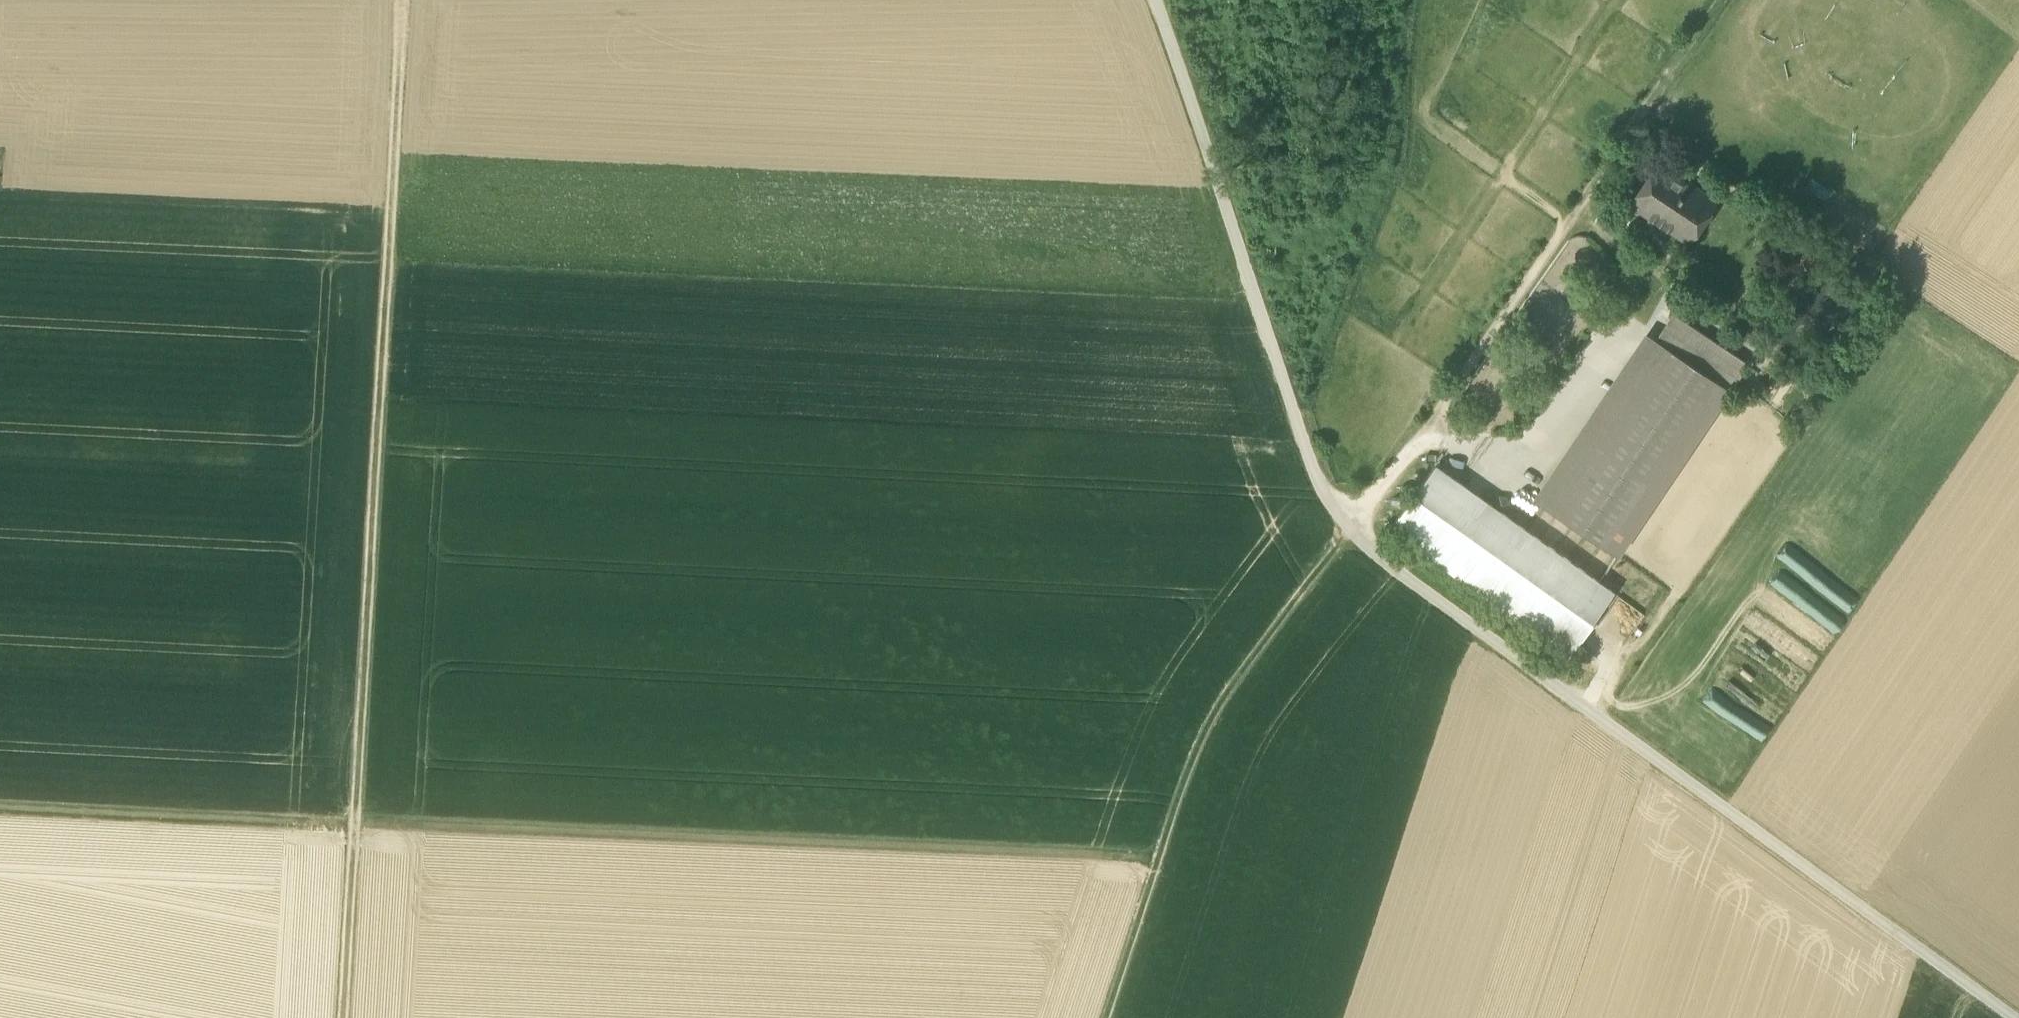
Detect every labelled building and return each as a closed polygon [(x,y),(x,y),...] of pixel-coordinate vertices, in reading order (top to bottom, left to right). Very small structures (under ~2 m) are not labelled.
[(1709,196),(1658,163),(1632,203),(1683,236),(1709,196)] [(1656,339),(1545,506),(1618,555),(1730,389),(1656,339)] [(1614,591),(1434,464),(1390,527),(1569,654),(1614,591)] [(1770,742),(1859,590),(1817,565),(1807,583),(1781,568),(1744,630),(1762,641),(1744,672),(1745,673),(1737,687),(1718,677),(1702,703),(1770,742)]
